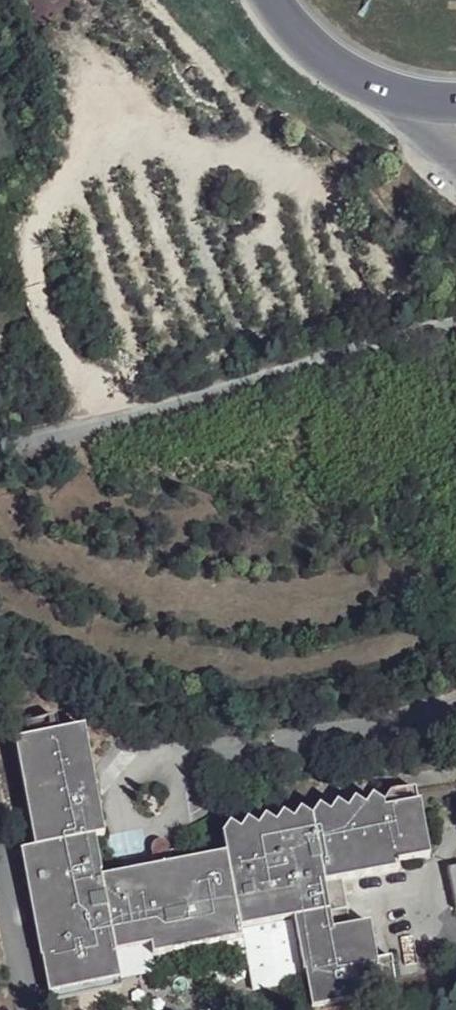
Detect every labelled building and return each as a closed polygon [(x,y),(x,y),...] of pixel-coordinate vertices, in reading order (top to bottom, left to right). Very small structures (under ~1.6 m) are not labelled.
[(390,865),(431,857),(421,801),(387,808),(388,803),(374,795),(371,805),(357,799),(349,809),(335,802),(330,812),(320,806),(315,815),(300,810),(292,819),(279,814),(273,823),(264,817),(258,826),(246,820),(238,830),(229,824),(221,832),(227,851),(102,876),(92,834),(106,832),(80,725),(15,738),(34,845),(17,849),(46,993),(118,978),(113,955),(146,948),(150,955),(241,940),(240,930),(289,921),(303,994),(306,1009),(313,1009),(378,998),(366,928),(348,932),(337,882),(393,873),(390,865)] [(446,867),(455,910),(455,865),(446,867)] [(289,921),(240,930),(241,940),(252,1005),(303,994),(289,921)]
